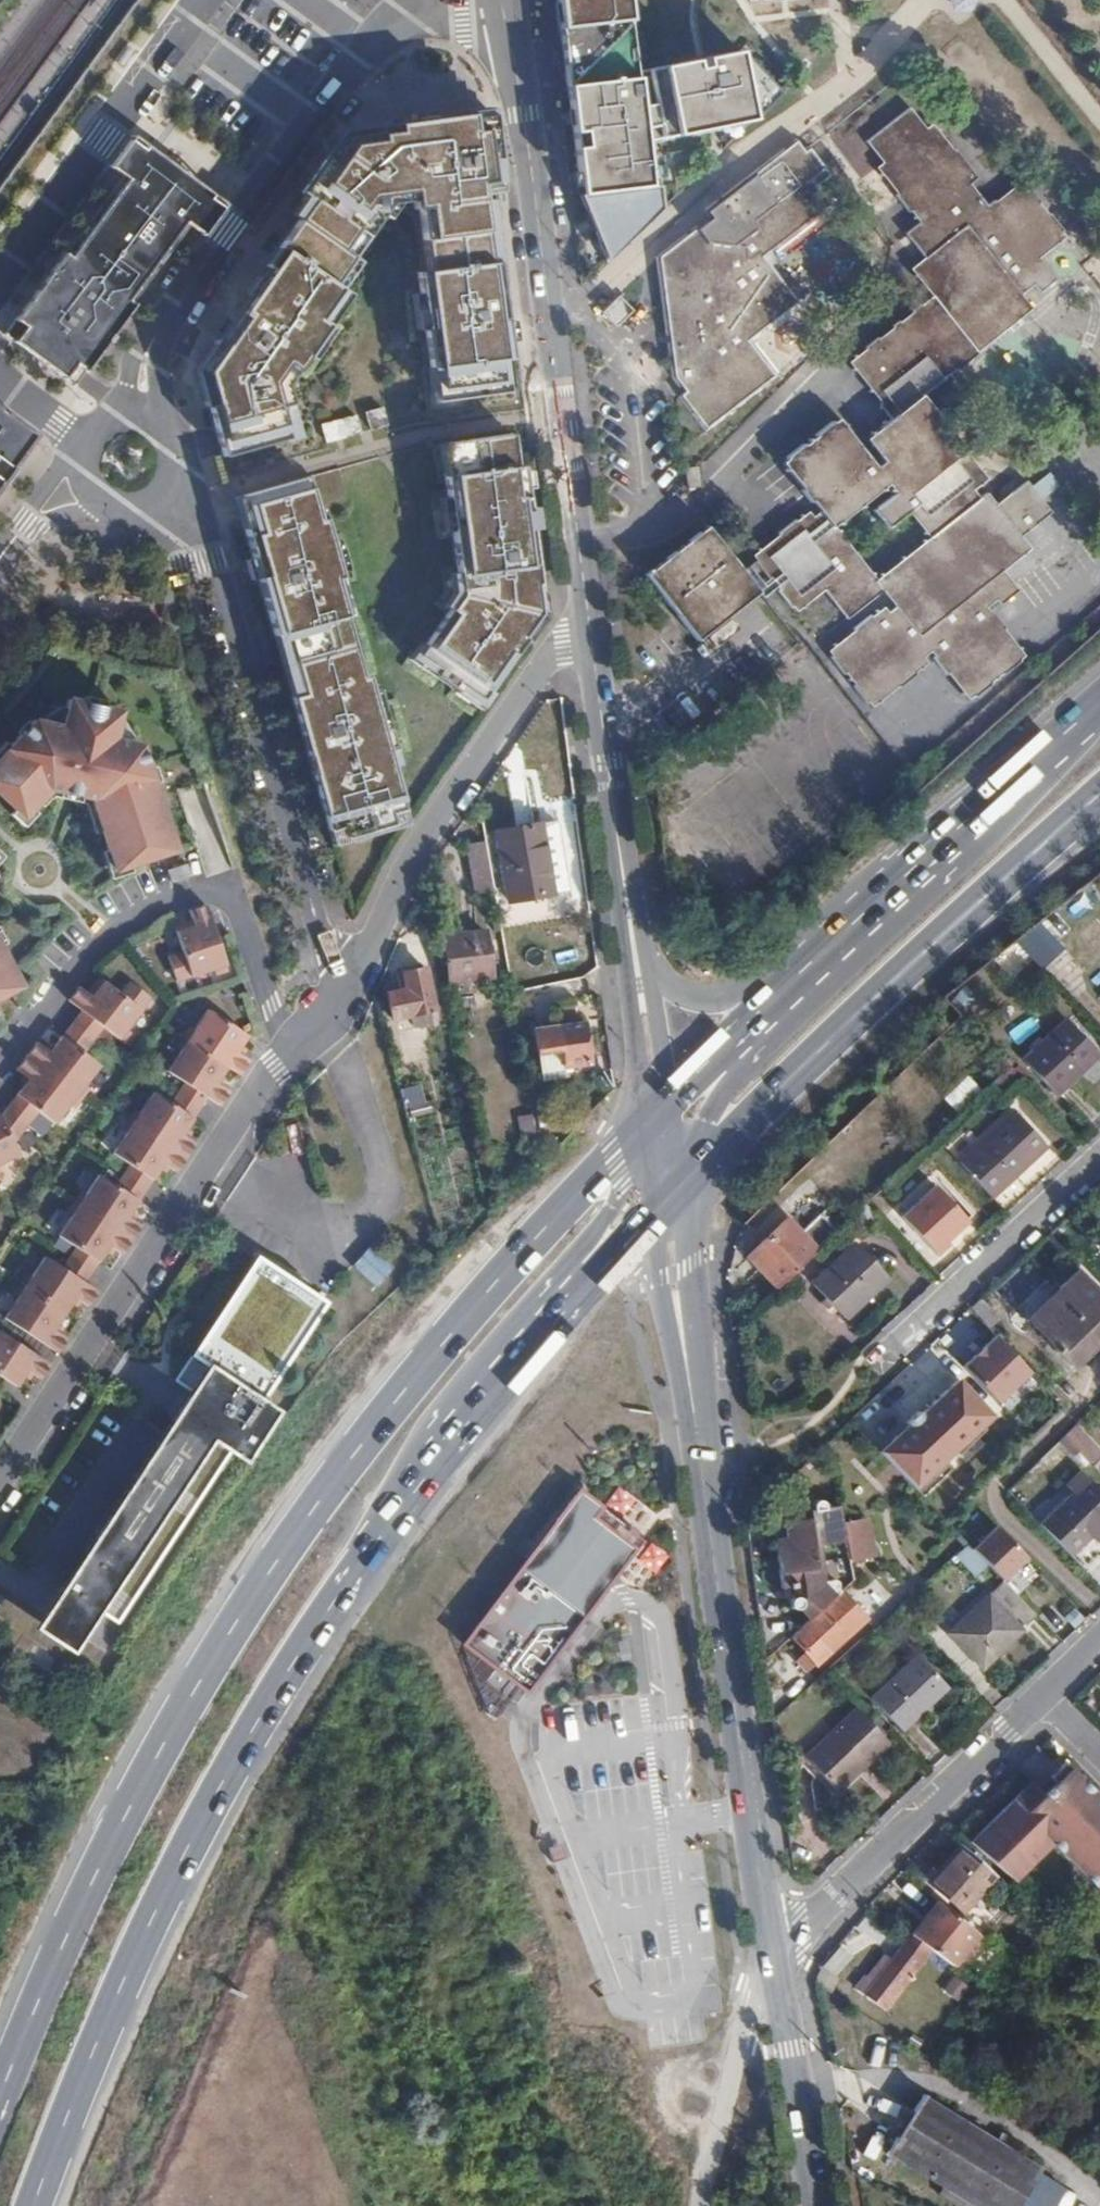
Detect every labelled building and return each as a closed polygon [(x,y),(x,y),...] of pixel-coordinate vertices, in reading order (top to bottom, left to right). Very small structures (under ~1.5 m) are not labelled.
[(570,109),(579,108),(581,126),(572,127),(577,172),(587,171),(588,186),(647,179),(642,131),(751,121),(739,51),(704,58),(707,72),(702,73),(698,73),(696,60),(636,72),(627,0),(557,0),(570,109)] [(952,8),(962,12),(972,8),(975,0),(949,0),(952,8)] [(796,521),(795,520),(776,534),(778,536),(752,556),(756,560),(766,573),(779,589),(778,591),(791,608),(793,607),(797,612),(823,590),(846,619),(882,592),(894,608),(888,613),(883,607),(878,612),(876,610),(875,611),(876,613),(871,617),(869,616),(853,628),(853,631),(837,645),(835,643),(833,646),(834,647),(828,652),(831,656),(830,657),(867,703),(869,703),(871,706),(877,702),(879,704),(880,703),(879,701),(897,687),(900,687),(916,674),(915,673),(927,664),(923,658),(930,652),(934,656),(933,658),(945,675),(948,673),(962,691),(960,692),(962,694),(963,694),(968,700),(973,696),(975,697),(1020,662),(1019,660),(1024,656),(1004,630),(1006,629),(993,613),(990,612),(987,607),(995,600),(1000,605),(1018,590),(1003,571),(1029,548),(1020,536),(1050,512),(1025,481),(995,505),(986,493),(979,498),(973,490),(978,485),(980,486),(982,485),(982,484),(982,482),(986,479),(983,474),(984,473),(983,470),(981,471),(965,450),(967,449),(961,440),(958,441),(944,422),(969,402),(948,374),(954,369),(955,370),(978,353),(977,351),(1031,309),(1020,294),(1033,284),(1039,292),(1055,279),(1037,258),(1065,237),(1061,232),(1064,230),(1028,184),(1027,185),(1023,179),(1016,185),(1015,184),(1012,186),(1013,187),(994,200),(993,200),(986,205),(969,184),(976,178),(953,148),(953,149),(938,130),(939,129),(937,127),(936,127),(933,123),(926,129),(909,107),(865,141),(883,162),(877,167),(881,173),(879,175),(880,176),(882,175),(897,194),(895,195),(908,212),(910,210),(920,222),(938,246),(925,257),(910,268),(915,274),(913,275),(914,277),(916,276),(932,296),(920,305),(919,304),(912,310),(912,311),(899,321),(898,320),(892,325),(892,327),(878,338),(876,337),(864,347),(865,348),(848,360),(854,367),(852,368),(853,370),(855,369),(870,388),(868,389),(869,391),(872,391),(882,403),(880,405),(891,419),(866,439),(883,461),(876,467),(844,426),(845,425),(844,423),(842,424),(838,418),(833,423),(832,421),(783,463),(789,470),(786,471),(788,473),(790,472),(803,488),(801,490),(810,503),(812,501),(820,511),(812,517),(808,512),(796,521)] [(299,192),(309,200),(363,237),(395,191),(410,189),(412,205),(418,204),(426,269),(487,263),(478,193),(499,190),(491,126),(489,111),(375,127),(376,134),(371,133),(364,133),(358,133),(353,135),(347,137),(342,141),(338,145),(335,148),(332,153),(329,158),(328,164),(322,159),(299,192)] [(122,176),(146,145),(132,135),(109,167),(122,176)] [(817,187),(830,176),(808,148),(805,150),(795,141),(711,206),(707,210),(712,216),(658,259),(674,380),(683,392),(678,396),(705,430),(775,377),(750,341),(798,302),(763,258),(831,206),(817,187)] [(146,145),(122,176),(190,226),(213,194),(146,145)] [(808,148),(830,176),(831,176),(832,175),(809,146),(808,148)] [(122,176),(66,254),(91,272),(101,259),(139,287),(129,300),(133,303),(190,226),(122,176)] [(580,197),(607,261),(652,217),(649,188),(580,197)] [(213,194),(190,226),(203,235),(226,204),(213,194)] [(275,259),(336,300),(345,286),(333,278),(363,237),(309,200),(276,247),(281,251),(275,259)] [(828,210),(775,251),(782,261),(836,220),(828,210)] [(906,233),(925,257),(938,246),(920,222),(906,233)] [(66,254),(64,253),(4,334),(75,386),(135,305),(133,303),(129,300),(139,287),(101,259),(91,272),(66,254)] [(204,382),(224,455),(300,434),(283,375),(336,300),(275,259),(222,338),(208,357),(206,362),(205,365),(204,369),(203,373),(203,378),(204,382)] [(506,359),(494,263),(487,263),(426,269),(419,270),(431,368),(437,367),(442,400),(504,392),(499,360),(506,359)] [(618,297),(602,313),(616,326),(632,310),(618,297)] [(359,412),(318,422),(322,441),(360,432),(359,429),(384,423),(380,406),(358,411),(359,412)] [(34,435),(0,410),(0,482),(34,435)] [(511,434),(447,442),(452,475),(444,476),(460,594),(417,655),(437,670),(434,675),(457,691),(460,686),(481,700),(524,639),(522,637),(538,614),(534,585),(537,584),(522,466),(515,467),(511,434)] [(1047,471),(1031,483),(1042,498),(1058,486),(1047,471)] [(312,475),(237,497),(275,634),(286,632),(302,693),(292,696),(300,725),(314,779),(328,830),(341,826),(344,837),(393,824),(389,812),(403,809),(387,750),(394,749),(382,705),(375,707),(366,675),(361,677),(344,616),(349,614),(312,475)] [(751,585),(741,571),(706,526),(645,574),(696,641),(758,593),(751,585)] [(756,560),(741,571),(751,585),(766,573),(756,560)] [(175,849),(144,743),(117,738),(123,710),(71,699),(65,727),(37,721),(0,756),(0,795),(21,816),(50,789),(90,798),(114,870),(175,849)] [(542,808),(529,810),(542,883),(556,880),(542,808)] [(403,809),(389,812),(393,824),(406,820),(403,809)] [(529,810),(488,818),(502,890),(542,883),(529,810)] [(341,826),(328,830),(331,841),(344,837),(341,826)] [(487,888),(478,840),(460,844),(469,892),(487,888)] [(205,904),(188,911),(194,925),(188,927),(187,922),(174,927),(183,952),(169,958),(178,982),(227,963),(205,904)] [(1019,952),(1044,932),(1035,921),(1010,941),(1019,952)] [(448,935),(458,979),(495,972),(486,927),(448,935)] [(18,985),(0,950),(0,995),(18,985)] [(425,970),(405,974),(408,990),(389,994),(394,1018),(434,1010),(425,970)] [(91,995),(79,986),(68,999),(81,1009),(101,1027),(117,1039),(150,999),(130,982),(120,994),(99,977),(91,987),(95,991),(91,995)] [(101,1027),(81,1009),(71,1021),(92,1038),(101,1027)] [(247,1035),(206,1009),(187,1040),(227,1066),(240,1074),(250,1060),(237,1051),(247,1035)] [(580,1013),(529,1022),(540,1074),(564,1069),(562,1062),(588,1056),(580,1013)] [(1067,1017),(1022,1058),(1054,1092),(1098,1052),(1067,1017)] [(92,1038),(71,1021),(60,1033),(82,1050),(92,1038)] [(36,1040),(26,1054),(76,1093),(98,1063),(82,1050),(60,1033),(49,1049),(36,1040)] [(227,1066),(187,1040),(167,1071),(184,1082),(206,1097),(219,1105),(229,1091),(217,1083),(227,1066)] [(37,1110),(53,1122),(76,1093),(26,1054),(15,1068),(27,1077),(15,1093),(37,1110)] [(954,1111),(979,1088),(967,1075),(942,1097),(954,1111)] [(206,1097),(184,1082),(177,1092),(200,1108),(206,1097)] [(419,1083),(398,1089),(405,1116),(426,1111),(419,1083)] [(170,1103),(152,1091),(132,1122),(185,1157),(195,1143),(182,1134),(193,1118),(170,1103)] [(200,1108),(177,1092),(170,1103),(193,1118),(200,1108)] [(37,1110),(15,1093),(6,1105),(25,1125),(37,1110)] [(0,1113),(0,1120),(12,1143),(25,1125),(6,1105),(0,1113)] [(1013,1109),(958,1160),(992,1195),(1046,1145),(1013,1109)] [(17,1154),(12,1143),(0,1120),(0,1163),(17,1154)] [(175,1172),(185,1157),(132,1122),(112,1151),(130,1164),(151,1179),(162,1163),(175,1172)] [(151,1179),(130,1164),(123,1174),(145,1189),(151,1179)] [(116,1185),(98,1174),(78,1204),(131,1239),(140,1225),(127,1216),(138,1200),(116,1185)] [(145,1189),(123,1174),(116,1185),(138,1200),(145,1189)] [(930,1259),(972,1230),(937,1181),(896,1211),(930,1259)] [(121,1254),(131,1239),(78,1204),(57,1235),(74,1247),(97,1262),(108,1246),(121,1254)] [(779,1287),(822,1245),(808,1230),(798,1239),(784,1224),(750,1256),(779,1287)] [(856,1242),(812,1282),(844,1315),(887,1276),(856,1242)] [(97,1262),(74,1247),(68,1257),(91,1272),(97,1262)] [(368,1247),(360,1257),(384,1277),(393,1268),(368,1247)] [(325,1301),(255,1254),(172,1379),(189,1390),(220,1411),(204,1435),(228,1450),(244,1461),(278,1409),(261,1398),(325,1301)] [(87,1305),(97,1290),(84,1282),(61,1267),(43,1255),(23,1287),(63,1313),(74,1296),(87,1305)] [(91,1272),(68,1257),(61,1267),(84,1282),(91,1272)] [(1058,1290),(1063,1296),(1032,1326),(1073,1369),(1099,1343),(1099,1296),(1076,1272),(1058,1290)] [(63,1313),(23,1287),(3,1317),(55,1353),(65,1338),(52,1329),(63,1313)] [(48,1364),(0,1332),(0,1377),(14,1387),(25,1370),(38,1378),(48,1364)] [(1033,1378),(999,1341),(967,1372),(1001,1408),(1033,1378)] [(921,1416),(918,1413),(907,1424),(910,1427),(881,1453),(927,1501),(956,1474),(948,1464),(986,1428),(983,1426),(991,1418),(990,1417),(957,1382),(921,1416)] [(228,1450),(204,1435),(220,1411),(189,1390),(60,1585),(115,1621),(228,1450)] [(1065,1437),(1095,1468),(1099,1463),(1099,1451),(1077,1426),(1065,1437)] [(1042,1525),(1072,1558),(1099,1530),(1099,1490),(1089,1479),(1042,1525)] [(578,1490),(461,1644),(520,1689),(524,1692),(632,1550),(609,1533),(591,1519),(600,1507),(578,1490)] [(811,1509),(812,1518),(817,1546),(847,1541),(843,1522),(839,1505),(811,1509)] [(812,1518),(774,1524),(786,1589),(802,1586),(823,1583),(817,1546),(812,1518)] [(869,1518),(843,1522),(847,1541),(853,1562),(877,1557),(869,1518)] [(636,1560),(654,1572),(667,1553),(649,1541),(636,1560)] [(966,1546),(954,1557),(978,1583),(990,1572),(966,1546)] [(838,1581),(823,1583),(802,1586),(806,1613),(811,1620),(840,1593),(838,1581)] [(1039,1617),(1008,1585),(953,1635),(985,1668),(1039,1617)] [(811,1620),(794,1636),(819,1663),(869,1618),(843,1589),(840,1593),(811,1620)] [(520,1689),(461,1644),(488,1716),(495,1722),(520,1689)] [(918,1655),(873,1697),(903,1729),(948,1687),(918,1655)] [(889,1742),(857,1708),(806,1755),(833,1785),(858,1762),(862,1767),(889,1742)] [(858,1762),(833,1785),(837,1791),(862,1767),(858,1762)] [(956,1829),(1016,1880),(1051,1845),(1099,1895),(1099,1800),(1064,1763),(1048,1777),(1052,1783),(1042,1793),(1017,1769),(956,1829)] [(994,1875),(960,1845),(929,1882),(964,1911),(994,1875)] [(978,1934),(937,1902),(910,1936),(911,1937),(927,1949),(951,1967),(978,1934)] [(927,1949),(911,1937),(897,1956),(868,1994),(887,2008),(928,1955),(924,1951),(927,1949)] [(859,1987),(868,1994),(897,1956),(888,1949),(859,1987)] [(941,1991),(955,2000),(966,1985),(952,1976),(941,1991)] [(975,2205),(1019,2205),(1040,2171),(1012,2153),(1017,2145),(999,2135),(994,2143),(923,2098),(888,2152),(975,2205)]
